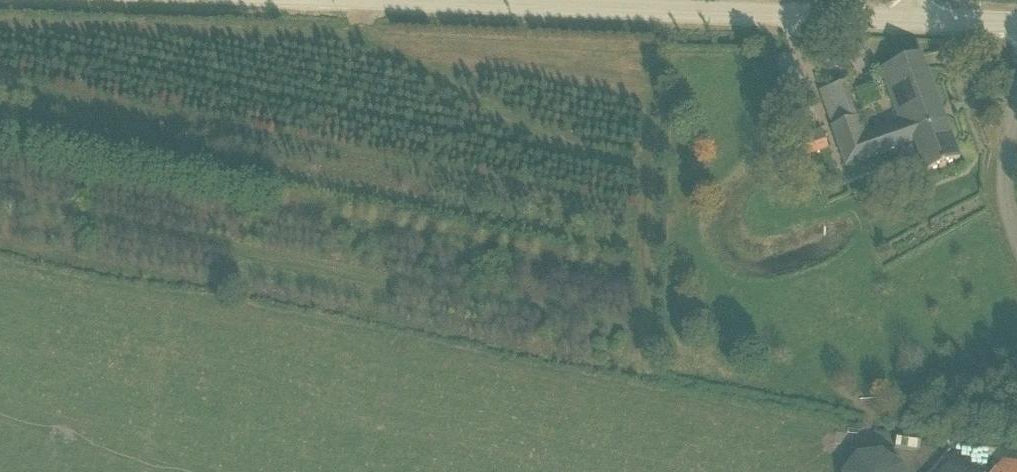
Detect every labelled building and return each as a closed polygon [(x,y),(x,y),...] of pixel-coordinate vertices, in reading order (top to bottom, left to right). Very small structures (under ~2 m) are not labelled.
[(960,159),(921,54),(881,68),(904,126),(866,139),(858,117),(833,126),(847,165),(896,147),(895,146),(914,139),(926,172),(960,159)] [(850,97),(845,82),(844,82),(820,91),(826,106),(850,97)] [(801,135),(808,156),(829,149),(822,128),(801,135)] [(888,448),(864,463),(869,471),(902,471),(888,448)] [(1010,451),(992,471),(1016,471),(1016,457),(1010,451)] [(948,452),(931,471),(971,471),(948,452)]
